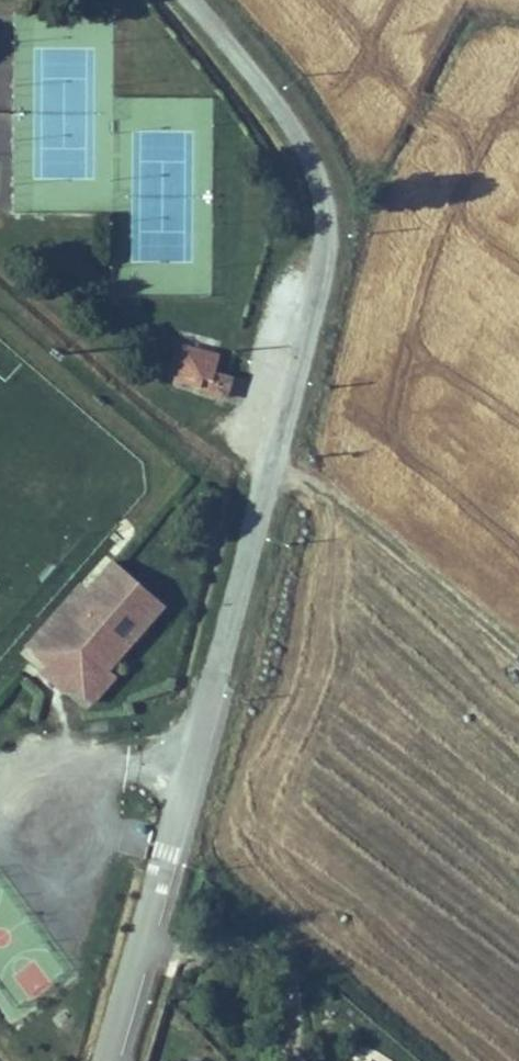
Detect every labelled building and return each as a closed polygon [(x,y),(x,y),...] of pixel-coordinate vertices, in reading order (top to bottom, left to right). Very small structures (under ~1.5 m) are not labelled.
[(233,378),(217,374),(221,355),(183,345),(173,387),(227,400),(233,378)] [(106,669),(163,604),(113,561),(87,590),(34,652),(47,663),(71,684),(84,695),(106,669)] [(34,652),(87,590),(81,584),(26,645),(34,652)] [(71,684),(47,663),(40,671),(64,692),(71,684)] [(92,702),(114,676),(106,669),(84,695),(92,702)] [(339,1041),(349,1047),(341,1060),(393,1060),(402,1045),(356,1017),(339,1041)] [(328,1060),(341,1060),(349,1047),(339,1041),(328,1060)]
